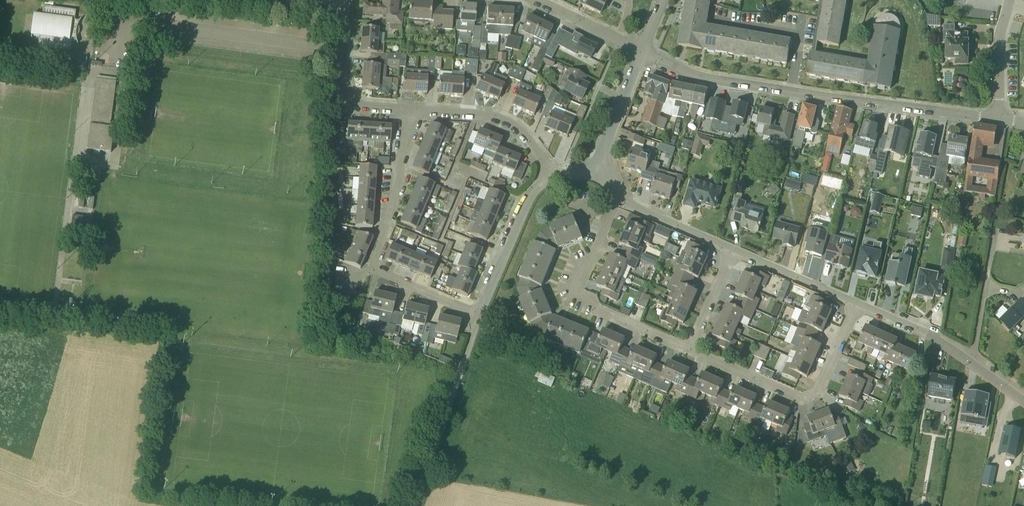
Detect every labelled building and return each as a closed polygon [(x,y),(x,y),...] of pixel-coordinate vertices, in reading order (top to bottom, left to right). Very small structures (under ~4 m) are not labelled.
[(386,24),(389,24),(402,25),(403,13),(397,12),(398,1),(383,0),(382,6),(364,5),(364,14),(387,15),(386,24)] [(579,4),(600,14),(607,1),(609,2),(610,0),(581,0),(579,4)] [(709,36),(702,35),(707,4),(687,0),(687,1),(688,1),(687,8),(685,8),(684,14),(686,14),(685,21),(683,21),(679,45),(702,49),(702,48),(707,49),(707,50),(708,50),(708,49),(715,50),(715,52),(721,53),(721,51),(728,52),(728,54),(734,55),(734,53),(741,54),(741,56),(747,57),(748,56),(754,57),(754,58),(761,59),(761,58),(768,59),(767,61),(774,62),(774,60),(781,61),(781,63),(787,64),(791,44),(710,30),(709,36)] [(846,3),(844,3),(839,2),(839,0),(825,0),(817,43),(839,46),(846,3)] [(433,28),(452,30),(453,12),(452,18),(442,17),(443,6),(432,5),(432,4),(410,2),(409,20),(433,21),(433,28)] [(76,29),(77,29),(78,26),(78,25),(79,24),(79,22),(80,22),(81,19),(79,21),(75,20),(76,11),(44,6),(42,16),(35,15),(35,13),(34,13),(31,38),(32,38),(32,36),(40,37),(38,46),(71,50),(72,41),(76,41),(77,44),(78,43),(77,41),(77,38),(76,37),(76,36),(76,35),(76,33),(75,33),(76,29)] [(481,27),(474,27),(476,7),(462,6),(461,22),(457,21),(456,31),(473,32),(472,48),(480,49),(480,44),(481,30),(481,27)] [(486,26),(500,27),(501,9),(488,8),(486,26)] [(514,9),(501,9),(500,27),(513,27),(514,9)] [(875,28),(874,28),(868,64),(864,84),(864,85),(866,85),(867,85),(879,87),(884,88),(890,89),(893,72),(894,67),(896,55),(897,50),(899,39),(900,33),(901,30),(901,28),(901,26),(900,24),(900,23),(899,21),(897,19),(895,17),(893,16),(891,15),(889,15),(886,15),(884,15),(882,16),(880,18),(878,19),(877,21),(876,23),(875,25),(875,28)] [(941,26),(941,17),(926,15),(928,26),(941,26)] [(521,32),(533,38),(541,22),(529,16),(521,32)] [(541,22),(533,38),(545,43),(553,27),(541,22)] [(944,34),(947,34),(947,42),(947,60),(956,60),(956,64),(968,65),(968,59),(970,57),(970,53),(968,51),(968,42),(967,42),(967,34),(955,33),(955,26),(944,25),(944,34)] [(378,41),(379,29),(362,28),(361,40),(378,41)] [(488,31),(481,30),(480,44),(487,44),(488,31)] [(555,36),(552,42),(575,54),(576,51),(577,52),(591,58),(596,47),(583,41),(582,40),(583,38),(584,38),(574,32),(574,33),(575,33),(573,36),(572,36),(565,32),(560,41),(555,38),(556,36),(555,36)] [(505,48),(507,48),(512,49),(515,37),(508,35),(505,48)] [(515,37),(512,49),(509,62),(515,64),(518,51),(521,38),(515,37)] [(377,54),(384,54),(384,42),(378,41),(361,40),(360,53),(377,54)] [(542,63),(545,56),(550,46),(548,50),(541,47),(535,59),(536,59),(542,63)] [(868,64),(812,54),(811,54),(807,75),(816,77),(816,74),(822,75),(821,78),(830,79),(830,76),(836,77),(835,80),(844,81),(844,79),(850,80),(850,82),(858,84),(859,81),(864,82),(864,85),(864,84),(868,64)] [(551,59),(545,56),(542,63),(553,68),(556,61),(551,59)] [(542,63),(536,59),(533,64),(540,67),(542,63)] [(488,71),(494,74),(499,65),(493,62),(488,71)] [(386,78),(387,66),(364,65),(363,77),(379,78),(386,78)] [(509,77),(515,80),(520,68),(514,66),(509,77)] [(520,68),(515,80),(521,82),(525,70),(520,68)] [(586,76),(571,69),(568,76),(570,78),(564,91),(582,100),(588,86),(582,83),(586,76)] [(415,93),(416,70),(404,70),(403,92),(415,93)] [(428,71),(416,70),(415,93),(427,94),(428,71)] [(493,80),(482,76),(475,91),(487,96),(493,80),(496,74),(493,80)] [(496,74),(493,80),(487,96),(498,100),(505,85),(507,79),(496,74)] [(657,128),(661,117),(660,117),(667,93),(668,93),(671,84),(650,76),(645,94),(654,97),(652,101),(651,100),(643,122),(656,127),(657,128)] [(397,92),(398,79),(392,79),(386,78),(379,78),(363,77),(362,89),(378,90),(379,85),(391,86),(391,91),(397,92)] [(451,95),(452,79),(440,78),(438,95),(451,95)] [(111,153),(114,128),(110,128),(116,82),(97,79),(88,150),(111,153)] [(464,80),(452,79),(451,95),(463,96),(464,80)] [(532,88),(521,83),(518,91),(511,106),(523,111),(529,96),(532,88)] [(673,116),(678,117),(685,86),(673,84),(670,100),(676,101),(674,114),(673,116)] [(548,101),(553,90),(548,85),(542,99),(548,101)] [(684,118),(687,103),(693,104),(696,89),(685,86),(678,117),(684,118)] [(705,107),(708,91),(696,89),(693,104),(690,117),(696,118),(698,105),(705,107)] [(553,90),(548,101),(546,107),(552,109),(555,104),(559,106),(563,98),(553,90)] [(540,100),(529,96),(523,111),(534,116),(540,100)] [(707,119),(729,124),(738,126),(739,119),(744,120),(748,105),(734,102),(733,108),(725,106),(726,102),(712,99),(707,119)] [(581,105),(576,117),(582,120),(587,108),(581,105)] [(802,149),(807,132),(808,131),(811,131),(815,118),(817,109),(803,106),(798,127),(793,147),(802,149)] [(839,156),(844,136),(852,138),(855,126),(847,124),(851,110),(838,107),(832,131),(831,131),(825,152),(833,154),(839,156)] [(781,127),(774,126),(775,121),(772,120),(774,111),(761,108),(758,124),(764,125),(762,135),(789,142),(795,116),(784,113),(781,127)] [(544,128),(556,133),(562,117),(551,112),(544,128)] [(562,117),(556,133),(567,137),(574,122),(562,117)] [(661,117),(657,128),(664,130),(668,120),(661,117)] [(357,148),(359,122),(359,124),(348,123),(347,140),(352,141),(352,147),(357,148)] [(369,142),(370,124),(359,124),(359,123),(359,122),(357,148),(361,148),(361,141),(369,142)] [(865,123),(861,138),(869,140),(867,149),(873,151),(875,143),(876,143),(878,136),(876,135),(878,127),(865,123)] [(370,124),(369,142),(374,142),(373,149),(379,150),(380,125),(370,124)] [(383,150),(383,143),(390,143),(392,126),(381,125),(381,124),(380,125),(379,150),(383,150)] [(431,124),(426,135),(446,143),(451,132),(431,124)] [(987,188),(972,186),(965,185),(964,192),(996,196),(998,180),(1000,164),(979,161),(981,146),(994,148),(997,128),(975,125),(967,175),(974,176),(988,179),(987,188)] [(473,146),(484,151),(491,134),(480,130),(473,146)] [(907,136),(907,134),(899,132),(890,130),(889,136),(884,135),(880,150),(904,155),(907,143),(905,142),(907,136)] [(931,167),(937,168),(939,158),(933,156),(937,137),(927,134),(927,133),(926,134),(921,133),(918,143),(917,144),(918,144),(918,146),(917,146),(917,147),(918,147),(917,149),(915,148),(913,158),(914,159),(921,160),(920,168),(918,176),(930,179),(932,170),(930,170),(931,167)] [(502,139),(491,134),(484,151),(496,156),(499,148),(502,139)] [(640,144),(642,138),(630,134),(628,140),(640,144)] [(695,141),(704,144),(706,137),(697,134),(695,141)] [(421,146),(437,153),(441,154),(446,143),(426,135),(421,146)] [(950,137),(949,145),(942,144),(939,158),(937,168),(934,184),(937,184),(944,185),(945,185),(948,165),(964,166),(968,140),(950,137)] [(691,151),(694,142),(684,139),(681,148),(691,151)] [(421,146),(417,158),(432,164),(437,153),(421,146)] [(499,148),(496,156),(493,164),(503,168),(510,153),(499,148)] [(626,168),(636,171),(642,152),(632,149),(626,168)] [(649,180),(653,168),(655,162),(650,160),(651,155),(642,152),(636,171),(642,173),(640,177),(649,180)] [(828,172),(833,154),(825,152),(821,170),(828,172)] [(347,155),(351,162),(356,160),(352,153),(347,155)] [(514,173),(512,177),(520,180),(527,165),(519,162),(521,157),(510,153),(503,168),(514,173)] [(878,156),(871,155),(868,171),(874,172),(878,156)] [(417,158),(412,169),(428,175),(432,164),(417,158)] [(448,161),(444,170),(448,172),(452,163),(448,161)] [(655,162),(653,168),(649,180),(655,182),(651,194),(660,197),(668,172),(659,169),(661,164),(655,162)] [(877,165),(875,173),(883,174),(885,167),(877,165)] [(96,169),(97,167),(84,166),(83,181),(95,183),(96,169)] [(376,179),(377,167),(359,166),(358,178),(376,179)] [(683,177),(677,175),(668,172),(660,197),(670,200),(674,188),(679,189),(683,177)] [(376,179),(358,178),(358,190),(375,192),(376,179)] [(435,185),(435,184),(419,178),(415,189),(430,196),(435,185)] [(792,188),(794,181),(787,179),(785,186),(792,188)] [(715,207),(721,189),(692,181),(685,205),(695,208),(697,202),(715,207)] [(773,196),(779,191),(774,186),(768,191),(773,196)] [(430,196),(415,189),(410,201),(425,207),(431,210),(436,198),(430,196)] [(375,192),(358,190),(357,202),(374,204),(375,192)] [(490,190),(485,201),(500,207),(505,196),(490,190)] [(445,202),(447,203),(452,205),(455,197),(451,195),(448,194),(445,202)] [(875,198),(872,211),(871,211),(871,212),(879,214),(880,213),(879,213),(882,200),(875,198)] [(763,217),(747,212),(750,204),(738,200),(732,217),(745,221),(742,228),(758,233),(763,217)] [(410,201),(405,212),(421,218),(425,207),(410,201)] [(480,212),(495,219),(500,207),(485,201),(480,212)] [(374,204),(357,202),(356,215),(373,216),(374,204)] [(913,207),(911,215),(921,218),(923,209),(913,207)] [(427,221),(421,218),(405,212),(401,223),(416,229),(415,231),(422,234),(427,221)] [(476,224),(491,230),(495,219),(480,212),(476,224)] [(71,227),(90,229),(92,218),(72,215),(71,227)] [(373,216),(356,215),(355,227),(372,228),(373,216)] [(573,216),(561,221),(571,244),(583,239),(573,216)] [(550,228),(540,232),(557,249),(571,244),(561,221),(550,226),(550,228)] [(653,227),(644,222),(641,228),(627,222),(625,227),(627,227),(624,234),(641,241),(642,241),(649,244),(651,238),(650,234),(653,227)] [(799,234),(800,228),(778,222),(775,230),(776,230),(774,238),(785,241),(784,245),(794,248),(795,244),(796,244),(799,234)] [(491,230),(476,224),(471,235),(486,241),(491,230)] [(443,227),(438,225),(435,234),(434,233),(432,238),(438,241),(440,234),(443,227)] [(353,241),(369,248),(373,239),(374,239),(349,228),(347,233),(355,237),(353,241)] [(822,256),(828,234),(810,229),(807,239),(810,240),(806,252),(822,256)] [(557,249),(540,232),(536,243),(534,242),(534,243),(535,243),(533,250),(531,249),(529,254),(530,255),(551,264),(557,249)] [(641,241),(624,234),(620,245),(630,249),(627,254),(639,260),(643,250),(638,248),(641,241)] [(832,235),(829,244),(825,261),(833,263),(833,265),(847,269),(853,250),(855,241),(832,235)] [(961,257),(962,247),(966,247),(967,237),(959,236),(956,256),(961,257)] [(350,248),(344,246),(343,249),(366,259),(365,258),(369,248),(353,241),(350,248)] [(680,258),(704,268),(708,257),(698,253),(700,247),(704,249),(689,242),(684,252),(683,251),(680,258)] [(432,243),(431,247),(436,249),(435,253),(440,255),(443,247),(432,243)] [(864,244),(857,274),(858,274),(858,276),(866,278),(866,276),(875,278),(882,249),(864,244)] [(397,265),(403,249),(392,245),(386,260),(397,265)] [(482,251),(468,245),(463,256),(478,262),(482,251)] [(951,272),(955,250),(944,248),(941,270),(951,272)] [(366,259),(343,249),(341,254),(347,256),(344,262),(360,269),(364,259),(366,259)] [(414,254),(403,249),(397,265),(408,269),(414,254)] [(426,259),(414,254),(408,269),(419,274),(426,259)] [(639,260),(627,254),(625,260),(611,254),(606,265),(623,272),(625,266),(635,270),(639,260)] [(886,285),(896,287),(897,285),(905,287),(912,258),(902,255),(902,256),(894,254),(892,263),(891,263),(886,285)] [(530,255),(528,261),(526,261),(524,266),(526,267),(547,275),(551,264),(530,255)] [(463,256),(458,267),(473,273),(478,262),(463,256)] [(650,264),(656,266),(659,260),(655,258),(652,259),(650,264)] [(677,264),(679,265),(675,275),(687,280),(689,275),(699,279),(704,268),(680,258),(677,264)] [(437,263),(426,259),(419,274),(430,279),(437,263)] [(602,275),(618,282),(624,285),(626,279),(621,276),(623,272),(606,265),(602,275)] [(477,274),(473,273),(458,267),(461,268),(457,279),(472,286),(477,274)] [(521,278),(517,289),(541,288),(547,275),(526,267),(523,273),(521,273),(519,277),(521,278)] [(759,285),(765,288),(769,277),(754,270),(754,271),(757,272),(755,277),(745,273),(740,284),(757,291),(759,285)] [(920,270),(917,281),(916,285),(917,287),(915,296),(917,296),(919,298),(922,299),(924,298),(933,299),(934,296),(940,297),(943,282),(938,281),(939,274),(920,270)] [(617,301),(621,292),(615,289),(618,282),(602,275),(597,286),(607,291),(605,296),(601,294),(601,295),(617,301)] [(687,280),(675,275),(671,283),(679,287),(675,295),(693,303),(698,292),(684,286),(687,280)] [(467,297),(472,286),(457,279),(452,291),(467,297)] [(784,281),(780,291),(787,294),(791,286),(791,284),(784,281)] [(641,287),(634,304),(640,306),(645,294),(650,284),(645,282),(643,288),(641,287)] [(757,291),(740,284),(736,295),(746,299),(743,305),(754,310),(759,300),(754,298),(757,291)] [(522,304),(523,304),(526,310),(547,301),(541,288),(517,289),(521,299),(519,300),(522,304)] [(363,314),(379,318),(379,321),(386,295),(375,292),(372,302),(366,300),(363,314)] [(671,305),(688,313),(693,303),(675,295),(671,293),(669,297),(673,299),(671,305)] [(651,297),(645,294),(640,306),(646,309),(651,297)] [(389,324),(395,326),(399,313),(393,311),(397,297),(386,295),(379,321),(389,324)] [(813,307),(810,315),(827,322),(832,311),(822,307),(824,301),(828,303),(828,302),(812,296),(808,305),(813,307)] [(65,299),(63,310),(76,312),(78,301),(65,299)] [(553,316),(549,307),(547,301),(526,310),(524,311),(526,316),(528,316),(531,322),(529,323),(531,323),(536,334),(553,316)] [(1000,322),(1010,331),(1011,331),(1019,338),(1022,335),(1018,331),(1021,328),(1017,325),(1023,318),(1023,303),(1022,301),(1017,306),(1016,306),(1000,322)] [(395,326),(393,335),(397,336),(399,327),(401,327),(401,329),(412,332),(414,323),(415,323),(419,307),(407,304),(404,314),(399,313),(395,326)] [(619,307),(622,311),(621,312),(627,315),(629,311),(623,308),(621,304),(619,307)] [(688,313),(671,305),(669,310),(664,308),(659,320),(675,327),(675,326),(671,325),(674,319),(684,324),(688,313)] [(727,305),(722,315),(739,323),(741,317),(750,320),(754,310),(743,305),(741,311),(727,305)] [(427,343),(432,323),(426,322),(429,309),(419,307),(415,323),(419,324),(417,334),(422,336),(421,342),(427,343)] [(739,323),(722,315),(718,326),(734,333),(739,335),(741,330),(736,328),(739,323)] [(822,333),(827,322),(810,315),(808,319),(803,317),(798,329),(810,334),(812,328),(822,333)] [(439,316),(437,325),(432,323),(427,343),(432,345),(434,339),(445,341),(446,336),(451,319),(439,316)] [(566,321),(553,316),(536,334),(547,338),(546,340),(556,344),(566,321)] [(451,319),(446,336),(457,338),(461,321),(451,319)] [(556,344),(562,346),(568,349),(578,326),(566,321),(556,344)] [(590,331),(584,328),(578,326),(568,349),(581,354),(590,331)] [(732,339),(734,333),(718,326),(713,337),(723,341),(721,346),(717,345),(732,352),(737,341),(732,339)] [(869,348),(877,331),(866,326),(856,348),(861,350),(863,346),(869,348)] [(810,334),(798,329),(794,338),(803,342),(800,349),(816,356),(821,346),(807,340),(810,334)] [(593,338),(589,348),(589,349),(599,353),(598,355),(604,358),(607,351),(615,334),(604,330),(599,340),(593,338)] [(880,353),(887,335),(877,331),(869,348),(867,353),(872,355),(874,351),(880,353)] [(621,365),(625,355),(619,353),(625,339),(615,334),(607,351),(614,354),(611,361),(621,365)] [(888,362),(896,345),(898,340),(887,335),(880,353),(886,356),(884,360),(888,362)] [(760,359),(765,346),(759,343),(754,356),(760,359)] [(897,372),(899,367),(906,350),(896,345),(888,362),(894,365),(892,370),(897,372)] [(771,349),(765,346),(760,359),(765,361),(771,349)] [(635,379),(647,351),(636,347),(631,358),(625,355),(621,365),(618,372),(635,379)] [(800,349),(795,347),(793,350),(798,353),(795,360),(812,367),(816,356),(800,349)] [(920,363),(914,361),(917,354),(906,350),(899,367),(905,370),(903,375),(913,379),(920,363)] [(659,368),(653,365),(657,356),(647,351),(635,379),(650,386),(654,379),(659,368)] [(441,355),(438,361),(450,366),(453,361),(444,357),(441,355)] [(859,369),(862,363),(850,358),(848,364),(859,369)] [(793,365),(787,362),(783,374),(798,380),(795,379),(797,373),(807,378),(812,367),(795,360),(793,365)] [(669,361),(665,370),(659,368),(654,379),(650,386),(667,393),(673,381),(679,366),(669,361)] [(865,372),(867,366),(862,363),(859,369),(865,372)] [(692,382),(686,379),(690,371),(679,366),(673,381),(679,384),(676,389),(687,394),(692,382)] [(556,378),(543,372),(543,370),(544,370),(539,368),(539,369),(536,377),(540,378),(538,382),(552,388),(556,378)] [(879,370),(876,376),(882,379),(884,373),(879,370)] [(703,373),(698,384),(692,382),(687,394),(697,399),(700,391),(707,393),(713,378),(703,373)] [(606,380),(612,383),(614,380),(614,378),(608,375),(607,377),(606,380)] [(844,386),(861,394),(864,388),(869,390),(873,380),(861,375),(859,380),(849,375),(844,386)] [(928,397),(953,401),(956,381),(931,377),(928,397)] [(726,394),(720,391),(724,382),(713,378),(707,393),(713,396),(710,402),(720,407),(726,394)] [(839,397),(850,401),(847,407),(860,412),(864,403),(858,400),(861,394),(844,386),(839,397)] [(736,387),(732,396),(726,394),(720,407),(730,411),(733,406),(739,408),(746,392),(736,387)] [(976,425),(977,419),(979,419),(988,421),(990,409),(988,409),(990,395),(965,391),(960,423),(976,425)] [(759,409),(753,406),(757,397),(746,392),(739,408),(746,411),(743,417),(753,421),(759,409)] [(769,402),(764,411),(759,409),(753,421),(764,426),(767,420),(772,423),(779,406),(769,402)] [(786,421),(787,417),(790,411),(779,406),(772,423),(779,426),(776,432),(786,436),(792,423),(786,421)] [(818,414),(824,431),(831,428),(833,434),(844,430),(839,418),(833,420),(829,410),(818,414)] [(818,433),(824,431),(818,414),(807,418),(811,428),(805,430),(810,442),(820,438),(818,433)] [(1021,434),(1007,431),(1000,465),(1013,469),(1021,434)] [(783,450),(785,451),(784,453),(788,454),(788,455),(794,457),(794,453),(790,452),(792,446),(785,444),(783,450)] [(852,464),(843,467),(846,474),(855,471),(852,464)] [(984,472),(981,485),(992,487),(994,475),(984,472)]
